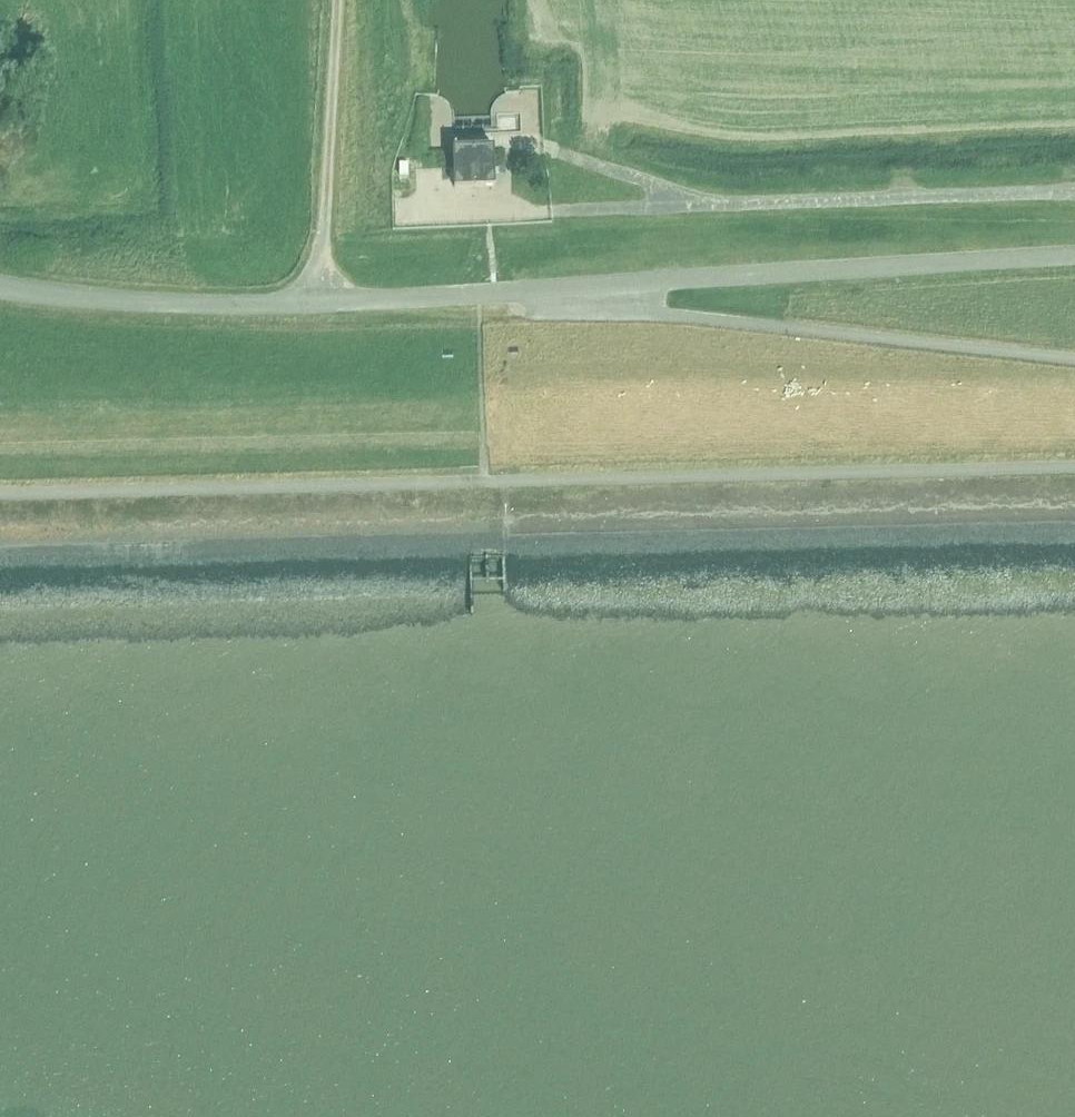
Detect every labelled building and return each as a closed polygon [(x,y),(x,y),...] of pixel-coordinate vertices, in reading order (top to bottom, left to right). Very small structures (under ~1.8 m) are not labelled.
[(495,187),(493,152),(493,148),(473,149),(453,150),(455,189),(475,188),(495,187)]
